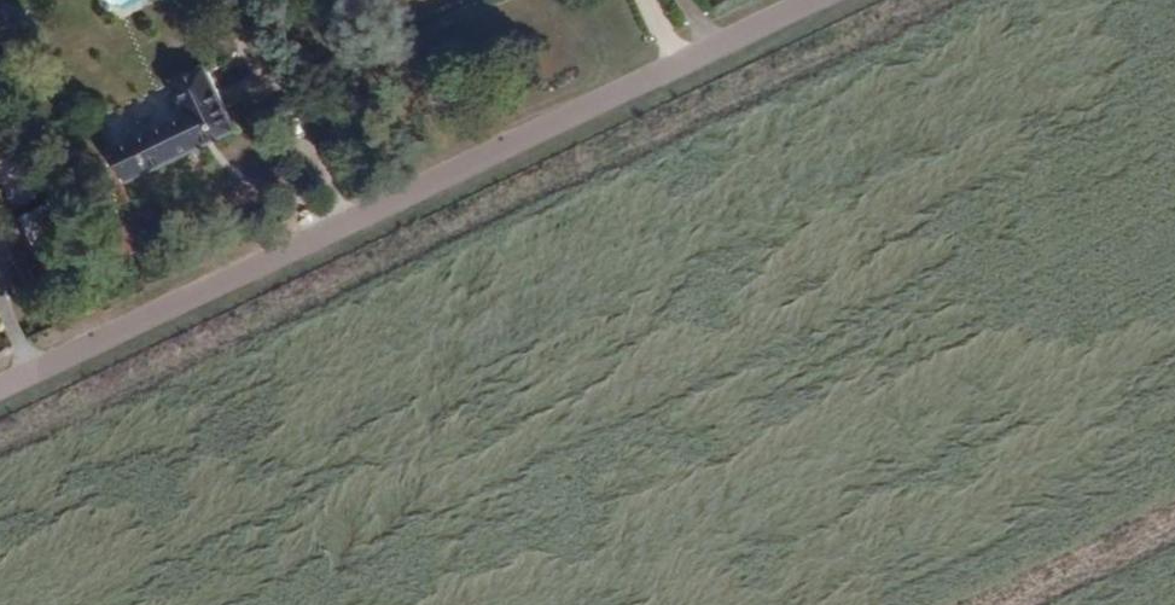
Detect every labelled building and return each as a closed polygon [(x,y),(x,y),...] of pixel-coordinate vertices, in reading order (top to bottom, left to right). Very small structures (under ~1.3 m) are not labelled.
[(182,126),(103,166),(120,198),(230,142),(196,78),(166,93),(182,126)]
